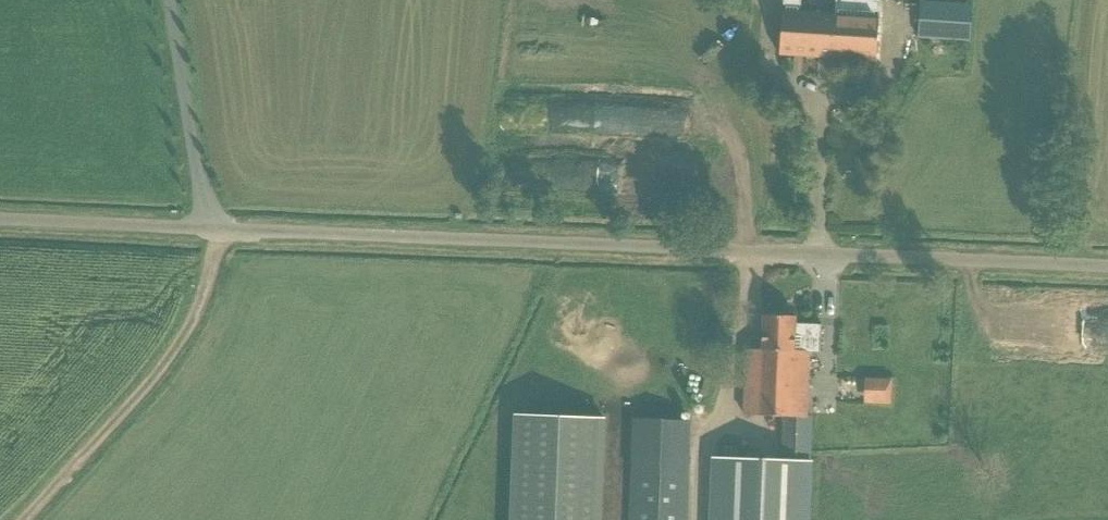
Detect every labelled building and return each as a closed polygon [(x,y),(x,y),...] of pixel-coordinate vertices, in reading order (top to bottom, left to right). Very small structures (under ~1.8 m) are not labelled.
[(779,56),(877,62),(880,18),(876,18),(876,12),(880,12),(881,0),(834,0),(833,15),(799,13),(800,0),(783,0),(782,6),(786,7),(786,12),(782,12),(781,34),(779,56)] [(917,39),(967,43),(970,43),(973,5),(920,1),(917,39)] [(810,451),(811,439),(811,417),(807,417),(809,354),(821,355),(822,326),(795,325),(795,317),(763,316),(762,350),(747,349),(746,371),(744,414),(784,416),(783,460),(743,459),(716,458),(714,511),(714,519),(808,519),(810,451)] [(854,376),(853,401),(880,402),(881,377),(854,376)] [(513,414),(510,519),(601,519),(605,417),(513,414)] [(629,519),(687,519),(691,422),(633,420),(629,519)]
